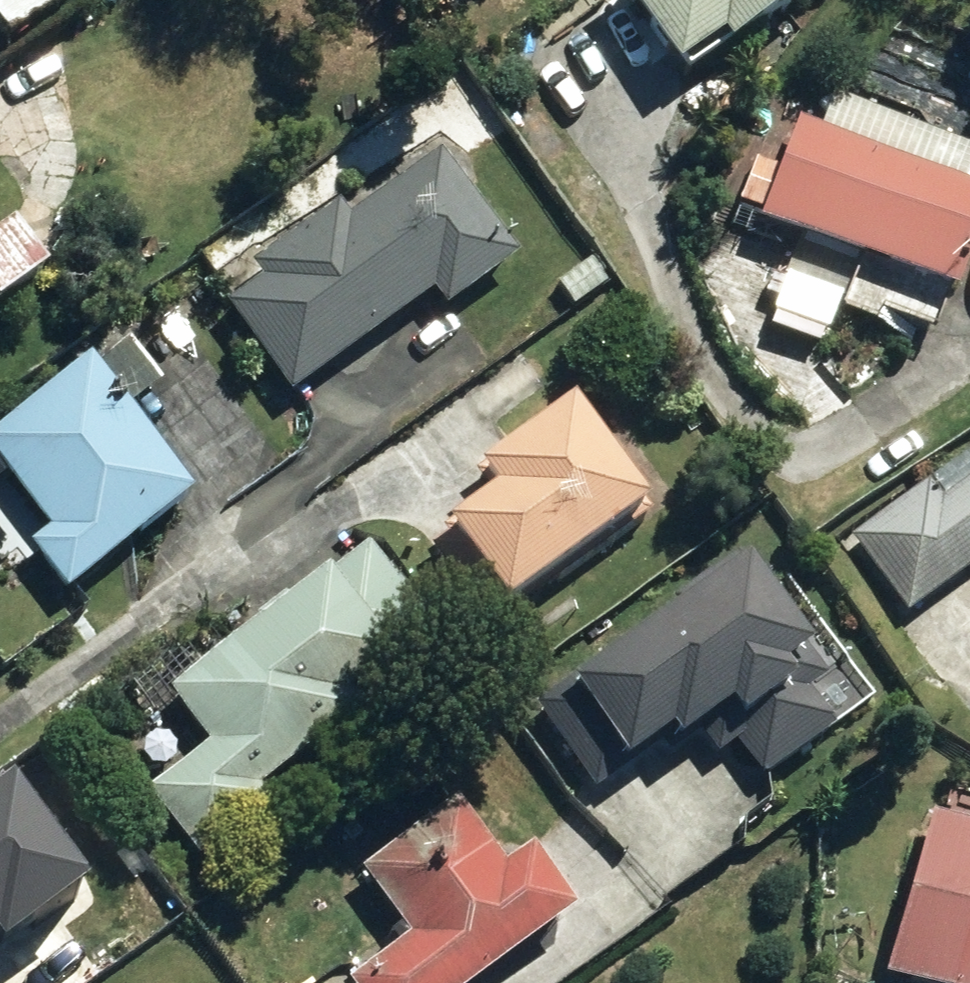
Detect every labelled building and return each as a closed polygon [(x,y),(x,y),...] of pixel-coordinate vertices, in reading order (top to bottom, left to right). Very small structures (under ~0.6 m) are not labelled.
[(6,53),(78,5),(75,0),(0,0),(0,45),(6,53)] [(668,90),(741,40),(745,45),(809,1),(809,0),(606,0),(668,90)] [(792,129),(757,236),(956,303),(969,262),(969,196),(967,195),(969,185),(969,154),(826,106),(816,136),(792,129)] [(287,408),(429,302),(442,321),(517,265),(462,192),(477,181),(440,132),(209,304),(287,408)] [(38,288),(4,242),(0,245),(0,315),(38,288)] [(835,302),(785,285),(764,348),(814,365),(835,302)] [(122,342),(0,435),(0,487),(41,542),(23,556),(60,605),(185,510),(118,420),(158,390),(122,342)] [(488,638),(644,519),(565,407),(466,483),(485,507),(423,554),(488,638)] [(847,540),(905,622),(969,576),(969,481),(942,501),(929,482),(847,540)] [(142,797),(193,869),(263,819),(253,806),(440,673),(355,553),(163,700),(202,754),(142,797)] [(827,693),(735,565),(534,716),(596,798),(663,748),(675,764),(705,742),(719,760),(730,752),(760,792),(835,735),(812,704),(827,693)] [(108,886),(40,780),(0,805),(0,954),(108,886)] [(567,926),(528,859),(499,880),(451,813),(352,884),(399,948),(351,982),(487,982),(567,926)] [(929,818),(881,982),(969,982),(969,835),(969,836),(929,818)]
